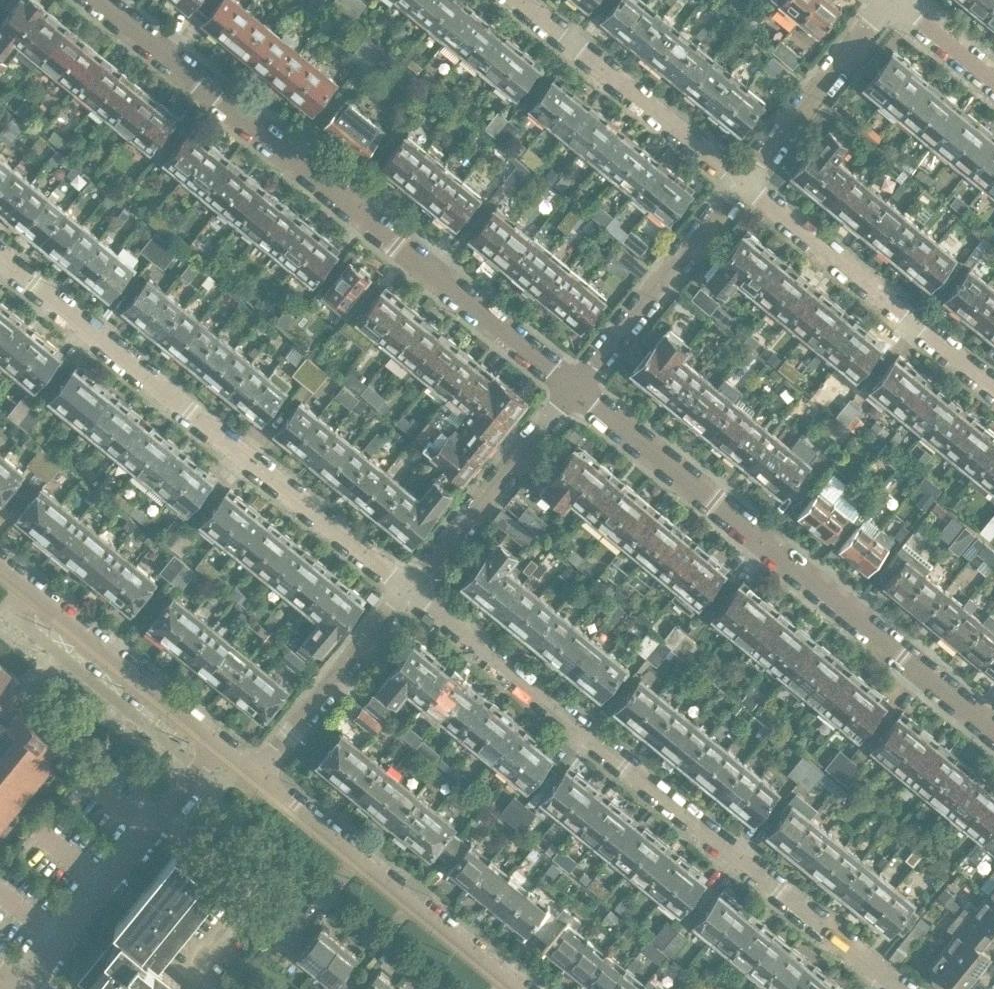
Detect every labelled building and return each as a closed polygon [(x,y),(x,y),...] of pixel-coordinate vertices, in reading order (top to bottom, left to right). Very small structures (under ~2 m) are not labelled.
[(45,15),(45,14),(41,11),(44,6),(37,0),(20,0),(12,9),(13,9),(0,25),(0,70),(19,47),(45,15)] [(208,0),(173,0),(180,6),(183,2),(189,8),(193,3),(200,9),(208,0)] [(245,7),(237,0),(208,0),(200,9),(208,16),(204,20),(210,25),(208,28),(220,38),(245,7)] [(323,0),(312,0),(308,5),(315,11),(323,0)] [(333,3),(342,11),(351,0),(335,0),(333,3)] [(342,11),(352,19),(365,3),(362,0),(351,0),(342,11)] [(411,14),(422,0),(394,0),(411,14)] [(411,14),(428,28),(450,0),(422,0),(411,14)] [(464,0),(450,0),(428,28),(445,42),(470,11),(464,6),(467,3),(464,0)] [(603,2),(611,9),(618,0),(605,0),(603,2)] [(618,36),(646,2),(644,0),(618,0),(611,9),(604,18),(610,23),(607,27),(618,36)] [(676,0),(667,0),(660,8),(667,13),(676,0)] [(681,4),(676,0),(667,13),(671,16),(681,4)] [(798,21),(815,0),(772,0),(798,21)] [(798,21),(817,37),(842,7),(833,0),(815,0),(798,21)] [(963,1),(982,16),(993,1),(993,0),(964,0),(963,1)] [(982,16),(993,26),(993,1),(982,16)] [(646,2),(618,36),(629,45),(632,41),(639,47),(664,16),(646,2)] [(245,7),(220,38),(232,48),(235,45),(241,50),(264,22),(245,7)] [(48,10),(45,14),(45,15),(19,47),(38,61),(64,30),(57,25),(61,20),(48,10)] [(475,16),(470,11),(445,42),(462,56),(490,22),(478,12),(475,16)] [(745,12),(738,21),(744,26),(751,17),(745,12)] [(664,16),(639,47),(644,51),(641,55),(652,64),(680,30),(664,16)] [(264,22),(241,50),(246,55),(244,58),(256,68),(281,36),(264,22)] [(501,31),(490,22),(462,56),(479,69),(504,39),(498,34),(501,31)] [(701,39),(707,32),(708,30),(701,24),(694,33),(701,39)] [(373,25),(368,31),(376,39),(381,32),(373,25)] [(69,34),(64,30),(38,61),(56,77),(86,40),(73,30),(69,34)] [(680,30),(652,64),(663,73),(667,69),(672,74),(697,44),(680,30)] [(277,80),(300,51),(294,46),(298,41),(286,31),(281,36),(256,68),(268,78),(271,74),(277,80)] [(707,32),(701,39),(701,40),(705,43),(711,36),(707,32)] [(352,56),(362,64),(378,45),(367,37),(352,56)] [(509,44),(504,39),(479,69),(497,84),(525,50),(512,40),(509,44)] [(86,40),(56,77),(74,91),(100,59),(94,54),(98,50),(86,40)] [(782,40),(773,50),(793,66),(801,56),(782,40)] [(697,44),(672,74),(678,79),(675,83),(687,92),(715,58),(697,44)] [(378,45),(362,64),(371,72),(387,53),(378,45)] [(525,50),(497,84),(513,98),(538,67),(532,62),(535,58),(525,50)] [(300,51),(277,80),(283,84),(280,87),(292,97),(318,66),(300,51)] [(735,67),(736,66),(742,58),(735,53),(729,62),(735,67)] [(865,86),(883,100),(911,65),(910,65),(911,61),(904,56),(901,57),(900,56),(897,59),(891,54),(865,86)] [(872,55),(860,71),(868,78),(881,62),(872,55)] [(790,70),(773,56),(764,66),(781,81),(790,70)] [(715,58),(687,92),(698,101),(701,97),(706,102),(731,72),(715,58)] [(746,62),(742,58),(736,66),(740,69),(746,62)] [(106,64),(100,59),(74,91),(92,106),(122,70),(110,60),(106,64)] [(413,59),(408,65),(418,73),(423,67),(413,59)] [(922,75),(911,65),(883,100),(900,114),(926,82),(920,78),(922,75)] [(318,66),(292,97),(304,107),(307,104),(313,109),(336,81),(318,66)] [(122,70),(92,106),(111,121),(137,89),(131,84),(134,80),(122,70)] [(731,72),(706,102),(712,107),(709,110),(721,120),(749,86),(731,72)] [(419,79),(430,89),(433,85),(436,82),(426,75),(422,75),(419,79)] [(529,110),(546,124),(574,90),(563,81),(560,85),(554,80),(529,110)] [(931,87),(926,82),(900,114),(917,128),(945,93),(934,84),(931,87)] [(433,107),(443,95),(444,94),(433,85),(430,89),(423,98),(433,107)] [(749,86),(721,120),(732,129),(735,125),(741,130),(766,100),(749,86)] [(143,94),(137,89),(111,121),(129,136),(158,100),(146,90),(143,94)] [(585,99),(574,90),(546,124),(563,138),(588,108),(582,103),(585,99)] [(398,91),(392,99),(398,103),(403,107),(408,100),(398,91)] [(957,103),(945,93),(917,128),(935,143),(960,111),(954,106),(957,103)] [(325,124),(357,150),(365,156),(386,130),(347,98),(325,124)] [(158,100),(129,136),(148,151),(174,119),(167,114),(171,110),(158,100)] [(22,101),(15,110),(23,117),(31,107),(22,101)] [(594,113),(588,108),(563,138),(580,152),(608,118),(597,109),(594,113)] [(499,111),(485,127),(496,136),(509,120),(499,111)] [(966,115),(960,111),(935,143),(951,156),(979,121),(968,112),(966,115)] [(11,141),(25,124),(15,116),(1,133),(11,141)] [(620,127),(608,118),(580,152),(598,166),(622,136),(616,131),(620,127)] [(509,120),(496,136),(505,144),(518,128),(509,120)] [(979,121),(951,156),(969,171),(993,141),(993,138),(988,134),(991,130),(979,121)] [(865,122),(859,129),(877,143),(882,136),(865,122)] [(794,181),(808,192),(836,158),(848,144),(830,129),(817,145),(794,173),(794,181)] [(163,164),(182,179),(211,143),(199,133),(195,137),(189,132),(163,164)] [(386,173),(398,183),(427,147),(408,132),(383,163),(389,169),(386,173)] [(56,135),(51,141),(59,147),(64,141),(56,135)] [(38,153),(47,142),(40,136),(30,147),(38,153)] [(628,140),(622,136),(598,166),(615,180),(642,146),(631,137),(628,140)] [(65,140),(60,147),(67,153),(73,146),(65,140)] [(969,171),(986,185),(993,175),(993,141),(969,171)] [(211,143),(182,179),(200,194),(226,162),(220,157),(224,153),(211,143)] [(530,144),(526,150),(521,156),(530,164),(540,152),(530,144)] [(892,144),(887,151),(894,157),(899,150),(892,144)] [(654,155),(642,146),(615,180),(631,194),(656,163),(651,159),(654,155)] [(427,147),(398,183),(410,193),(414,189),(420,194),(445,162),(427,147)] [(55,163),(62,154),(56,149),(49,158),(55,163)] [(14,167),(0,156),(0,184),(14,167)] [(911,157),(904,165),(911,171),(918,163),(911,157)] [(836,158),(808,192),(819,201),(822,197),(828,202),(853,172),(836,158)] [(520,161),(505,179),(515,187),(530,169),(520,161)] [(232,167),(226,162),(200,194),(218,209),(248,173),(236,163),(232,167)] [(445,162),(420,194),(426,199),(422,203),(434,213),(463,178),(445,162)] [(95,163),(88,170),(94,175),(100,167),(95,163)] [(662,168),(656,163),(631,194),(650,209),(678,175),(665,164),(662,168)] [(551,166),(544,175),(554,184),(562,175),(551,166)] [(0,184),(0,208),(0,207),(6,211),(30,181),(14,167),(0,184)] [(565,171),(562,175),(554,184),(563,191),(574,178),(565,171)] [(923,171),(918,177),(928,184),(932,178),(923,171)] [(853,172),(828,202),(834,207),(831,211),(842,220),(870,185),(853,172)] [(248,173),(218,209),(237,224),(263,192),(257,187),(260,183),(248,173)] [(688,183),(678,175),(650,209),(666,222),(691,192),(685,187),(688,183)] [(463,178),(434,213),(446,223),(450,218),(456,223),(464,214),(479,196),(482,193),(463,178)] [(30,181),(6,211),(12,217),(9,221),(20,230),(48,196),(30,181)] [(906,187),(901,183),(892,195),(896,199),(906,187)] [(870,185),(842,220),(853,229),(856,225),(863,230),(888,200),(870,185)] [(579,189),(571,198),(578,203),(585,194),(579,189)] [(269,197),(263,192),(237,224),(255,239),(285,202),(272,192),(269,197)] [(48,196),(20,230),(31,239),(35,235),(40,240),(65,209),(48,196)] [(479,196),(464,214),(471,219),(486,201),(479,196)] [(888,200),(863,230),(868,234),(865,238),(877,248),(905,213),(888,200)] [(285,202),(255,239),(274,254),(300,222),(293,217),(297,213),(285,202)] [(474,246),(486,256),(516,220),(497,204),(471,236),(478,242),(474,246)] [(572,223),(580,213),(574,208),(566,218),(572,223)] [(942,212),(937,208),(924,223),(929,227),(942,212)] [(65,209),(40,240),(46,245),(43,248),(55,258),(83,224),(65,209)] [(905,213),(877,248),(887,256),(890,253),(896,257),(921,227),(905,213)] [(603,214),(598,220),(606,226),(610,220),(603,214)] [(516,220),(486,256),(499,266),(502,262),(508,266),(534,235),(516,220)] [(305,227),(300,222),(274,254),(291,268),(321,232),(309,222),(305,227)] [(83,224),(55,258),(66,267),(69,263),(76,268),(100,238),(83,224)] [(921,227),(896,257),(902,262),(899,266),(911,275),(939,241),(921,227)] [(960,245),(970,253),(984,236),(974,227),(960,245)] [(633,230),(624,241),(640,254),(649,244),(633,230)] [(142,249),(153,258),(167,240),(157,232),(142,249)] [(321,232),(291,268),(311,284),(336,252),(330,247),(334,242),(321,232)] [(751,233),(744,234),(708,279),(726,293),(738,279),(766,245),(751,233)] [(534,235),(508,266),(514,271),(510,276),(523,286),(552,250),(534,235)] [(984,236),(970,253),(980,261),(993,244),(984,236)] [(100,238),(76,268),(81,272),(77,276),(88,285),(116,251),(100,238)] [(167,240),(153,258),(163,266),(177,249),(167,240)] [(185,250),(203,264),(206,260),(199,247),(192,241),(185,250)] [(939,241),(911,275),(921,284),(924,280),(931,286),(955,255),(939,241)] [(621,245),(613,254),(629,267),(637,258),(621,245)] [(776,253),(766,245),(738,279),(755,293),(780,263),(773,257),(776,253)] [(552,250),(523,286),(535,296),(538,291),(545,296),(570,265),(552,250)] [(116,251),(88,285),(100,294),(103,291),(109,296),(134,265),(116,251)] [(613,254),(605,264),(621,277),(629,267),(613,254)] [(192,260),(181,273),(188,279),(199,266),(192,260)] [(371,273),(361,265),(358,268),(351,262),(323,296),(342,311),(370,277),(368,276),(371,273)] [(785,267),(780,263),(755,293),(771,306),(799,272),(788,263),(785,267)] [(570,265),(545,296),(550,301),(547,305),(559,316),(589,280),(570,265)] [(949,307),(961,316),(989,282),(970,267),(946,298),(952,303),(949,307)] [(810,281),(799,272),(771,306),(788,320),(813,290),(807,285),(810,281)] [(209,286),(215,278),(209,274),(203,281),(209,286)] [(127,317),(138,326),(166,291),(149,277),(124,308),(131,313),(127,317)] [(589,280),(559,316),(571,326),(575,321),(581,326),(607,295),(589,280)] [(240,281),(233,289),(239,294),(238,295),(248,303),(254,295),(245,287),(245,286),(240,281)] [(961,316),(971,325),(975,321),(980,326),(993,309),(993,287),(989,282),(961,316)] [(718,302),(701,287),(692,297),(710,312),(717,303),(718,302)] [(355,323),(374,339),(402,305),(405,301),(393,290),(389,295),(383,289),(355,323)] [(819,294),(813,290),(788,320),(805,334),(833,300),(822,291),(819,294)] [(166,291),(138,326),(150,335),(153,331),(159,336),(184,305),(166,291)] [(844,309),(833,300),(805,334),(822,348),(847,318),(841,313),(844,309)] [(10,309),(0,301),(0,322),(10,309)] [(717,303),(710,312),(719,319),(727,310),(717,303)] [(297,329),(308,316),(310,318),(315,312),(306,304),(296,317),(285,331),(288,334),(297,329)] [(184,305),(159,336),(165,341),(162,344),(173,353),(200,319),(184,305)] [(407,309),(402,305),(374,339),(392,353),(419,320),(420,320),(423,315),(411,305),(407,309)] [(296,317),(286,308),(275,323),(285,331),(296,317)] [(10,309),(0,322),(0,357),(0,358),(25,327),(19,323),(22,319),(10,309)] [(980,326),(986,331),(983,335),(993,344),(993,309),(980,326)] [(853,322),(847,318),(822,348),(840,362),(867,328),(856,318),(853,322)] [(200,319),(173,353),(184,362),(187,359),(192,363),(217,333),(200,319)] [(425,324),(420,320),(419,320),(392,353),(410,368),(438,335),(441,330),(429,320),(425,324)] [(633,377),(652,392),(680,356),(681,356),(691,344),(669,326),(633,370),(633,377)] [(31,332),(25,327),(0,358),(17,372),(45,337),(34,328),(31,332)] [(878,337),(867,328),(840,362),(856,376),(881,346),(875,340),(878,337)] [(751,331),(744,340),(754,348),(761,339),(751,331)] [(217,333),(192,363),(199,368),(196,372),(206,381),(234,346),(217,333)] [(249,353),(254,357),(269,339),(265,335),(257,345),(256,345),(249,353)] [(444,339),(438,335),(410,368),(429,383),(456,349),(459,345),(447,335),(444,339)] [(57,347),(45,337),(17,372),(35,386),(60,355),(54,350),(57,347)] [(234,346),(206,381),(218,390),(221,386),(227,391),(252,361),(234,346)] [(446,397),(474,364),(478,360),(465,350),(462,354),(456,349),(429,383),(446,397)] [(758,370),(764,362),(748,349),(742,357),(758,370)] [(766,356),(778,367),(783,361),(770,351),(766,356)] [(293,373),(304,382),(318,364),(308,355),(293,373)] [(680,356),(652,392),(664,402),(667,398),(674,403),(700,371),(681,356),(680,356)] [(778,367),(783,372),(791,362),(786,358),(783,361),(778,367)] [(872,388),(889,402),(916,368),(906,359),(903,363),(896,358),(872,388)] [(252,361),(227,391),(233,396),(230,400),(241,409),(269,375),(252,361)] [(465,412),(481,393),(496,375),(481,362),(477,367),(474,364),(446,397),(465,412)] [(318,364),(304,382),(314,390),(329,372),(318,364)] [(51,398),(68,413),(96,379),(85,369),(82,373),(75,368),(51,398)] [(928,378),(916,368),(889,402),(907,417),(931,387),(925,381),(928,378)] [(700,371),(674,403),(679,407),(675,412),(689,423),(718,387),(700,371)] [(269,375),(241,409),(252,418),(255,414),(261,419),(286,389),(269,375)] [(356,375),(349,383),(359,391),(366,383),(356,375)] [(523,397),(496,375),(481,393),(512,418),(523,404),(523,397)] [(96,379),(68,413),(85,427),(110,396),(104,391),(107,387),(96,379)] [(368,382),(360,392),(368,398),(376,389),(368,382)] [(718,387),(689,423),(700,432),(704,428),(710,433),(735,401),(718,387)] [(937,391),(931,387),(907,417),(923,430),(951,397),(940,387),(937,391)] [(827,408),(837,416),(851,398),(841,390),(827,408)] [(512,418),(481,393),(465,412),(496,437),(512,418)] [(22,396),(8,414),(18,422),(33,405),(22,396)] [(116,401),(110,396),(85,427),(102,441),(130,406),(119,397),(116,401)] [(496,437),(465,412),(446,397),(429,417),(479,458),(496,437)] [(951,397),(923,430),(941,444),(965,414),(959,409),(962,405),(951,397)] [(365,403),(359,398),(353,406),(359,410),(365,403)] [(851,398),(837,416),(840,418),(847,423),(861,406),(851,398)] [(279,440),(291,450),(319,415),(301,401),(276,431),(282,436),(279,440)] [(735,401),(710,433),(715,437),(712,442),(725,452),(754,416),(735,401)] [(33,405),(18,422),(29,431),(43,413),(33,405)] [(130,406),(102,441),(119,454),(144,424),(138,419),(141,415),(130,406)] [(971,419),(965,414),(941,444),(958,458),(986,425),(974,415),(971,419)] [(319,415),(291,450),(302,458),(305,454),(310,459),(335,428),(319,415)] [(402,415),(396,422),(402,427),(408,420),(402,415)] [(754,416),(725,452),(737,462),(740,458),(747,463),(773,431),(754,416)] [(479,458),(429,417),(413,437),(463,478),(479,458)] [(876,420),(869,429),(881,439),(888,430),(876,420)] [(150,428),(144,424),(119,454),(136,468),(164,434),(153,425),(150,428)] [(958,458),(975,472),(993,449),(993,438),(993,437),(993,436),(993,432),(986,425),(958,458)] [(17,439),(23,431),(19,427),(13,435),(17,439)] [(335,428),(310,459),(316,464),(313,468),(325,477),(353,443),(335,428)] [(773,431),(747,463),(752,467),(748,472),(762,482),(791,446),(773,431)] [(164,434),(136,468),(153,482),(178,452),(172,447),(175,443),(164,434)] [(373,439),(366,447),(373,452),(379,445),(373,439)] [(353,443),(325,477),(336,486),(339,482),(345,487),(369,456),(353,443)] [(67,462),(77,452),(70,446),(61,457),(67,462)] [(791,446),(762,482),(773,492),(777,488),(783,493),(809,461),(791,446)] [(28,464),(39,472),(53,455),(42,447),(28,464)] [(583,447),(575,447),(540,491),(561,510),(571,498),(601,462),(583,447)] [(926,448),(916,461),(922,466),(933,453),(926,448)] [(975,472),(992,486),(993,484),(993,449),(975,472)] [(184,456),(178,452),(153,482),(170,496),(198,461),(187,452),(184,456)] [(0,460),(0,499),(23,471),(4,455),(0,460)] [(53,455),(39,472),(48,480),(62,463),(53,455)] [(369,456),(345,487),(350,492),(347,495),(359,505),(386,470),(369,456)] [(198,461),(170,496),(187,510),(212,479),(206,474),(209,470),(198,461)] [(601,462),(571,498),(589,512),(615,481),(609,476),(613,471),(601,462)] [(84,463),(78,470),(90,479),(96,472),(84,463)] [(412,542),(450,494),(459,483),(443,469),(435,479),(420,497),(392,532),(405,543),(412,542)] [(386,470),(359,505),(369,513),(373,510),(379,515),(404,484),(386,470)] [(104,473),(96,484),(102,489),(111,478),(104,473)] [(925,474),(917,483),(925,489),(935,498),(943,488),(925,474)] [(804,475),(791,491),(800,499),(813,483),(804,475)] [(621,485),(615,481),(589,512),(607,527),(637,491),(625,481),(621,485)] [(813,527),(833,502),(841,493),(827,481),(799,516),(813,527)] [(404,484),(379,515),(384,519),(381,523),(392,532),(420,497),(404,484)] [(22,525),(34,535),(61,502),(42,486),(18,516),(24,522),(22,525)] [(92,502),(100,493),(92,487),(85,496),(92,502)] [(134,504),(118,491),(113,498),(135,516),(146,525),(152,518),(134,504)] [(202,522),(219,536),(247,501),(236,493),(233,496),(227,491),(202,522)] [(637,491),(607,527),(625,542),(651,511),(646,506),(649,501),(637,491)] [(828,539),(836,528),(855,505),(841,493),(833,502),(813,527),(828,539)] [(874,516),(884,504),(875,496),(864,508),(874,516)] [(247,501),(219,536),(237,550),(262,519),(255,515),(259,511),(247,501)] [(61,502),(34,535),(47,546),(49,542),(56,548),(81,518),(61,502)] [(104,510),(112,516),(118,508),(111,502),(104,510)] [(936,502),(931,508),(941,516),(946,510),(936,502)] [(855,505),(836,528),(843,534),(855,519),(862,510),(855,505)] [(543,519),(528,506),(519,517),(535,530),(543,519)] [(657,515),(651,511),(625,542),(643,557),(673,521),(661,511),(657,515)] [(954,514),(941,531),(952,539),(965,523),(954,514)] [(854,560),(874,536),(874,535),(880,528),(866,516),(840,549),(854,560)] [(137,523),(129,517),(123,525),(131,531),(137,523)] [(81,518),(56,548),(62,552),(59,556),(71,566),(99,533),(81,518)] [(174,519),(160,537),(171,545),(185,527),(174,519)] [(267,524),(262,519),(237,550),(253,563),(281,529),(270,520),(267,524)] [(516,520),(508,530),(525,544),(533,534),(516,520)] [(673,521),(643,557),(661,572),(687,540),(682,536),(686,531),(673,521)] [(894,534),(901,539),(909,529),(903,524),(894,534)] [(185,527),(171,545),(181,554),(195,536),(185,527)] [(868,572),(895,540),(880,528),(874,535),(874,536),(854,560),(868,572)] [(281,529),(253,563),(271,578),(296,547),(289,542),(293,538),(281,529)] [(99,533),(71,566),(84,576),(87,573),(93,578),(117,548),(99,533)] [(151,545),(156,539),(150,534),(145,540),(151,545)] [(464,590),(478,602),(506,568),(517,555),(499,540),(464,584),(464,590)] [(694,545),(687,540),(661,572),(680,587),(710,551),(697,541),(694,545)] [(905,600),(926,574),(925,573),(930,567),(902,544),(881,570),(890,577),(885,583),(892,589),(891,591),(899,597),(900,596),(905,600)] [(301,552),(296,547),(271,578),(288,591),(316,557),(304,548),(301,552)] [(117,548),(93,578),(99,583),(96,586),(109,596),(136,563),(117,548)] [(185,562),(169,549),(159,560),(166,565),(161,571),(171,579),(185,562)] [(691,612),(725,571),(719,566),(722,561),(710,551),(680,587),(672,596),(691,612)] [(316,557),(288,591),(305,605),(330,575),(324,570),(327,566),(316,557)] [(196,566),(203,572),(209,565),(201,559),(196,566)] [(185,562),(171,579),(181,587),(195,570),(185,562)] [(136,563),(109,596),(122,607),(124,604),(131,609),(155,579),(136,563)] [(506,568),(478,602),(489,611),(492,607),(498,612),(523,581),(506,568)] [(926,574),(905,600),(911,605),(910,606),(918,613),(919,612),(924,616),(945,590),(926,574)] [(335,580),(330,575),(305,605),(321,618),(349,584),(338,576),(335,580)] [(584,590),(590,582),(586,578),(579,586),(584,590)] [(228,580),(222,587),(229,593),(235,586),(228,580)] [(523,581),(498,612),(504,617),(501,620),(512,629),(539,595),(523,581)] [(608,581),(603,586),(613,594),(617,588),(608,581)] [(714,615),(733,630),(762,594),(750,584),(746,589),(740,583),(714,615)] [(349,584),(321,618),(306,637),(322,651),(363,602),(363,595),(349,584)] [(216,600),(222,592),(214,586),(208,594),(216,600)] [(235,586),(229,593),(241,602),(246,595),(235,586)] [(619,588),(614,595),(631,608),(636,602),(619,588)] [(943,631),(965,605),(945,590),(924,616),(930,621),(929,622),(937,629),(938,627),(943,631)] [(262,609),(252,601),(256,596),(252,592),(245,600),(250,604),(247,607),(257,615),(262,609)] [(762,594),(733,630),(751,645),(776,614),(771,609),(774,604),(762,594)] [(154,633),(167,644),(194,611),(174,595),(150,625),(156,630),(154,633)] [(539,595),(512,629),(523,639),(526,635),(532,640),(557,609),(539,595)] [(962,647),(984,621),(973,612),(979,604),(971,597),(965,605),(943,631),(949,636),(948,638),(956,644),(957,643),(962,647)] [(610,614),(618,604),(611,599),(603,609),(610,614)] [(624,610),(618,604),(610,614),(608,617),(614,622),(624,610)] [(236,616),(245,624),(252,616),(242,609),(236,616)] [(557,609),(532,640),(538,644),(535,648),(546,657),(574,623),(557,609)] [(634,616),(636,618),(647,627),(653,620),(641,609),(634,616)] [(194,611),(167,644),(179,654),(182,650),(188,656),(213,626),(194,611)] [(271,627),(276,621),(279,618),(271,612),(264,621),(271,627)] [(782,618),(776,614),(751,645),(769,660),(798,624),(786,614),(782,618)] [(962,647),(968,652),(967,653),(975,660),(976,659),(981,663),(993,647),(993,629),(984,621),(962,647)] [(574,623),(546,657),(557,667),(560,663),(566,668),(591,637),(574,623)] [(798,624),(769,660),(787,675),(813,643),(807,638),(810,634),(798,624)] [(675,625),(663,640),(671,647),(674,649),(687,634),(675,625)] [(213,626),(188,656),(194,660),(191,664),(204,674),(231,641),(213,626)] [(264,639),(270,631),(265,627),(259,634),(264,639)] [(636,647),(646,656),(661,638),(650,629),(636,647)] [(279,638),(270,631),(264,639),(261,643),(269,649),(279,638)] [(313,648),(304,640),(296,634),(290,642),(307,656),(313,648)] [(687,634),(674,649),(685,659),(698,643),(687,634)] [(591,637),(566,668),(572,672),(569,676),(581,686),(609,652),(591,637)] [(661,638),(646,656),(657,664),(671,647),(663,640),(661,638)] [(231,641),(204,674),(216,684),(219,681),(226,686),(250,656),(231,641)] [(397,702),(407,689),(435,654),(421,643),(414,644),(379,687),(397,702)] [(818,648),(813,643),(787,675),(805,690),(834,654),(822,643),(818,648)] [(306,660),(289,647),(280,656),(298,670),(306,660)] [(981,663),(987,668),(986,669),(993,675),(993,647),(981,663)] [(609,652),(581,686),(591,694),(595,691),(601,696),(626,665),(609,652)] [(435,654),(407,689),(424,702),(449,672),(443,667),(446,663),(435,654)] [(834,654),(805,690),(822,704),(848,673),(843,668),(846,663),(834,654)] [(250,656),(226,686),(231,691),(229,695),(241,705),(268,671),(250,656)] [(1,826),(13,811),(14,810),(26,795),(27,793),(39,779),(41,777),(43,774),(48,776),(53,770),(51,765),(53,762),(59,767),(72,752),(73,751),(66,746),(69,742),(71,740),(70,733),(64,729),(57,729),(56,731),(53,735),(47,730),(46,729),(32,718),(18,706),(11,700),(5,695),(6,693),(11,688),(19,678),(0,662),(0,827),(1,826)] [(691,676),(696,680),(702,673),(697,668),(691,676)] [(268,671),(241,705),(254,715),(257,712),(263,717),(288,687),(268,671)] [(717,671),(713,676),(719,681),(723,676),(717,671)] [(455,677),(449,672),(424,702),(441,716),(469,682),(458,673),(455,677)] [(702,673),(696,680),(702,685),(708,678),(702,673)] [(854,678),(848,673),(822,704),(841,719),(870,683),(858,673),(854,678)] [(619,717),(631,726),(658,692),(641,678),(616,708),(622,713),(619,717)] [(480,691),(469,682),(441,716),(459,730),(483,700),(477,695),(480,691)] [(870,683),(841,719),(859,734),(885,703),(878,698),(882,693),(870,683)] [(658,692),(631,726),(642,735),(645,731),(651,736),(675,706),(658,692)] [(748,693),(742,700),(751,708),(757,700),(748,693)] [(391,709),(374,694),(366,704),(383,718),(391,709)] [(489,705),(483,700),(459,730),(475,744),(503,710),(492,701),(489,705)] [(743,707),(736,701),(731,707),(739,713),(743,707)] [(675,706),(651,736),(656,741),(653,745),(665,754),(693,720),(675,706)] [(382,722),(363,707),(355,717),(374,732),(382,722)] [(514,719),(503,710),(475,744),(492,758),(517,727),(511,723),(514,719)] [(873,746),(892,761),(921,725),(909,715),(905,720),(899,715),(873,746)] [(769,716),(766,720),(772,724),(775,721),(769,716)] [(693,720),(665,754),(676,763),(679,759),(685,764),(709,734),(693,720)] [(921,725),(892,761),(910,776),(936,745),(930,740),(933,735),(921,725)] [(523,732),(517,727),(492,758),(509,771),(536,737),(526,729),(523,732)] [(414,731),(408,738),(416,745),(422,737),(414,731)] [(322,771),(334,781),(361,747),(343,732),(318,762),(324,768),(322,771)] [(709,734),(685,764),(691,769),(688,773),(699,782),(727,748),(709,734)] [(549,747),(536,737),(509,771),(527,786),(552,756),(545,751),(549,747)] [(422,740),(417,746),(427,754),(432,748),(422,740)] [(942,749),(936,745),(910,776),(928,791),(958,755),(945,745),(942,749)] [(361,747),(334,781),(347,791),(349,788),(355,793),(380,762),(361,747)] [(419,752),(412,747),(407,753),(414,759),(419,752)] [(727,748),(699,782),(710,791),(713,787),(719,792),(743,761),(727,748)] [(840,750),(826,767),(837,776),(851,759),(840,750)] [(789,772),(799,780),(813,762),(803,754),(789,772)] [(438,755),(435,760),(451,773),(455,768),(438,755)] [(958,755),(928,791),(946,806),(972,775),(966,769),(970,765),(958,755)] [(851,759),(837,776),(847,785),(862,768),(851,759)] [(743,761),(719,792),(725,797),(722,800),(733,810),(761,775),(743,761)] [(380,762),(355,793),(362,798),(359,801),(371,811),(398,777),(380,762)] [(813,762),(799,780),(809,788),(824,770),(813,762)] [(542,799),(560,812),(587,778),(576,769),(573,773),(567,768),(542,799)] [(761,775),(733,810),(744,819),(747,815),(753,820),(778,790),(761,775)] [(977,779),(972,775),(946,806),(964,820),(993,785),(981,775),(977,779)] [(398,777),(371,811),(384,821),(386,818),(392,823),(417,793),(398,777)] [(687,777),(681,784),(687,789),(694,782),(687,777)] [(599,788),(587,778),(560,812),(577,826),(601,796),(596,791),(599,788)] [(839,784),(833,791),(839,795),(845,788),(839,784)] [(964,820),(982,836),(993,822),(993,785),(964,820)] [(484,789),(478,796),(484,801),(490,794),(484,789)] [(417,793),(392,823),(399,828),(396,831),(408,841),(436,808),(417,793)] [(515,796),(500,813),(510,822),(525,804),(515,796)] [(608,801),(601,796),(577,826),(594,840),(622,806),(611,797),(608,801)] [(772,841),(783,850),(811,816),(794,802),(769,833),(775,837),(772,841)] [(525,804),(510,822),(521,830),(535,813),(525,804)] [(633,815),(622,806),(594,840),(611,854),(635,824),(630,819),(633,815)] [(436,808),(408,841),(421,852),(424,849),(430,854),(435,848),(445,856),(460,837),(451,830),(456,824),(436,808)] [(46,821),(50,816),(45,811),(40,817),(46,821)] [(811,816),(783,850),(794,860),(798,856),(803,861),(828,830),(811,816)] [(882,834),(889,825),(883,819),(875,829),(882,834)] [(907,820),(900,828),(909,836),(916,828),(907,820)] [(642,829),(635,824),(611,854),(628,868),(656,834),(645,825),(642,829)] [(828,830),(803,861),(809,865),(806,869),(817,878),(845,844),(828,830)] [(667,843),(656,834),(628,868),(645,882),(670,851),(664,847),(667,843)] [(469,845),(460,837),(445,856),(454,863),(446,872),(466,888),(491,857),(472,841),(469,845)] [(977,862),(987,850),(977,842),(967,854),(977,862)] [(552,856),(558,849),(551,843),(545,850),(552,856)] [(845,844),(817,878),(829,888),(832,884),(837,888),(862,858),(845,844)] [(534,859),(540,851),(533,845),(527,853),(534,859)] [(907,857),(914,863),(923,853),(916,846),(907,857)] [(566,856),(558,849),(552,856),(560,862),(566,856)] [(177,987),(181,982),(156,962),(147,954),(150,952),(158,959),(219,884),(179,851),(118,926),(120,927),(78,978),(92,988),(180,988),(177,987)] [(676,857),(670,851),(645,882),(661,895),(689,861),(679,853),(676,857)] [(485,904),(511,873),(491,857),(466,888),(485,904)] [(862,858),(837,888),(834,892),(846,901),(849,898),(854,902),(879,872),(862,858)] [(701,871),(689,861),(661,895),(680,910),(704,880),(698,875),(701,871)] [(553,862),(546,870),(554,877),(561,869),(553,862)] [(585,870),(579,878),(587,884),(593,877),(585,870)] [(879,872),(854,902),(860,907),(857,911),(868,920),(896,886),(879,872)] [(511,873),(485,904),(503,918),(528,887),(511,873)] [(593,877),(587,884),(603,897),(609,889),(593,877)] [(896,886),(868,920),(880,929),(883,925),(889,930),(894,924),(902,931),(923,906),(914,899),(914,900),(896,886)] [(528,887),(503,918),(524,936),(531,927),(541,935),(556,916),(547,908),(549,904),(528,887)] [(695,923),(712,937),(740,903),(729,894),(726,898),(720,893),(695,923)] [(988,894),(977,907),(969,900),(958,914),(987,938),(993,929),(993,930),(993,899),(988,894)] [(623,895),(614,907),(621,912),(629,901),(623,895)] [(752,912),(740,903),(712,937),(730,951),(755,921),(749,916),(752,912)] [(617,914),(611,908),(605,915),(612,920),(617,914)] [(637,914),(631,920),(638,925),(643,919),(637,914)] [(987,938),(958,914),(947,927),(955,934),(944,947),(975,973),(990,954),(980,946),(987,938)] [(565,923),(556,916),(541,935),(550,942),(543,951),(563,967),(588,936),(568,920),(565,923)] [(929,925),(920,917),(915,923),(924,931),(929,925)] [(667,920),(653,938),(663,946),(678,929),(667,920)] [(760,925),(755,921),(730,951),(746,964),(774,930),(763,922),(760,925)] [(279,940),(288,948),(302,930),(293,923),(279,940)] [(898,963),(924,931),(915,923),(889,955),(898,963)] [(322,925),(311,938),(297,955),(316,970),(340,940),(322,925)] [(678,929),(663,946),(674,955),(688,937),(678,929)] [(302,930),(288,948),(297,955),(311,938),(302,930)] [(786,940),(774,930),(746,964),(764,978),(788,948),(783,944),(786,940)] [(588,936),(563,967),(582,983),(607,952),(588,936)] [(340,940),(316,970),(339,988),(347,988),(357,976),(348,968),(359,955),(340,940)] [(667,955),(650,941),(643,949),(661,963),(667,955)] [(788,948),(764,978),(777,988),(783,988),(805,962),(800,958),(803,954),(791,944),(788,948)] [(944,947),(930,965),(934,969),(931,973),(932,982),(938,987),(947,986),(950,982),(958,988),(962,988),(975,973),(944,947)] [(582,983),(590,988),(609,988),(626,967),(607,952),(582,983)] [(805,962),(783,988),(812,988),(825,972),(815,963),(811,967),(805,962)] [(609,988),(642,988),(646,984),(626,967),(609,988)] [(357,976),(347,988),(394,988),(397,986),(388,979),(389,977),(381,971),(380,972),(377,970),(367,983),(357,976)] [(812,988),(839,988),(834,985),(837,981),(825,972),(812,988)] [(651,978),(646,984),(642,988),(664,988),(651,978)]
